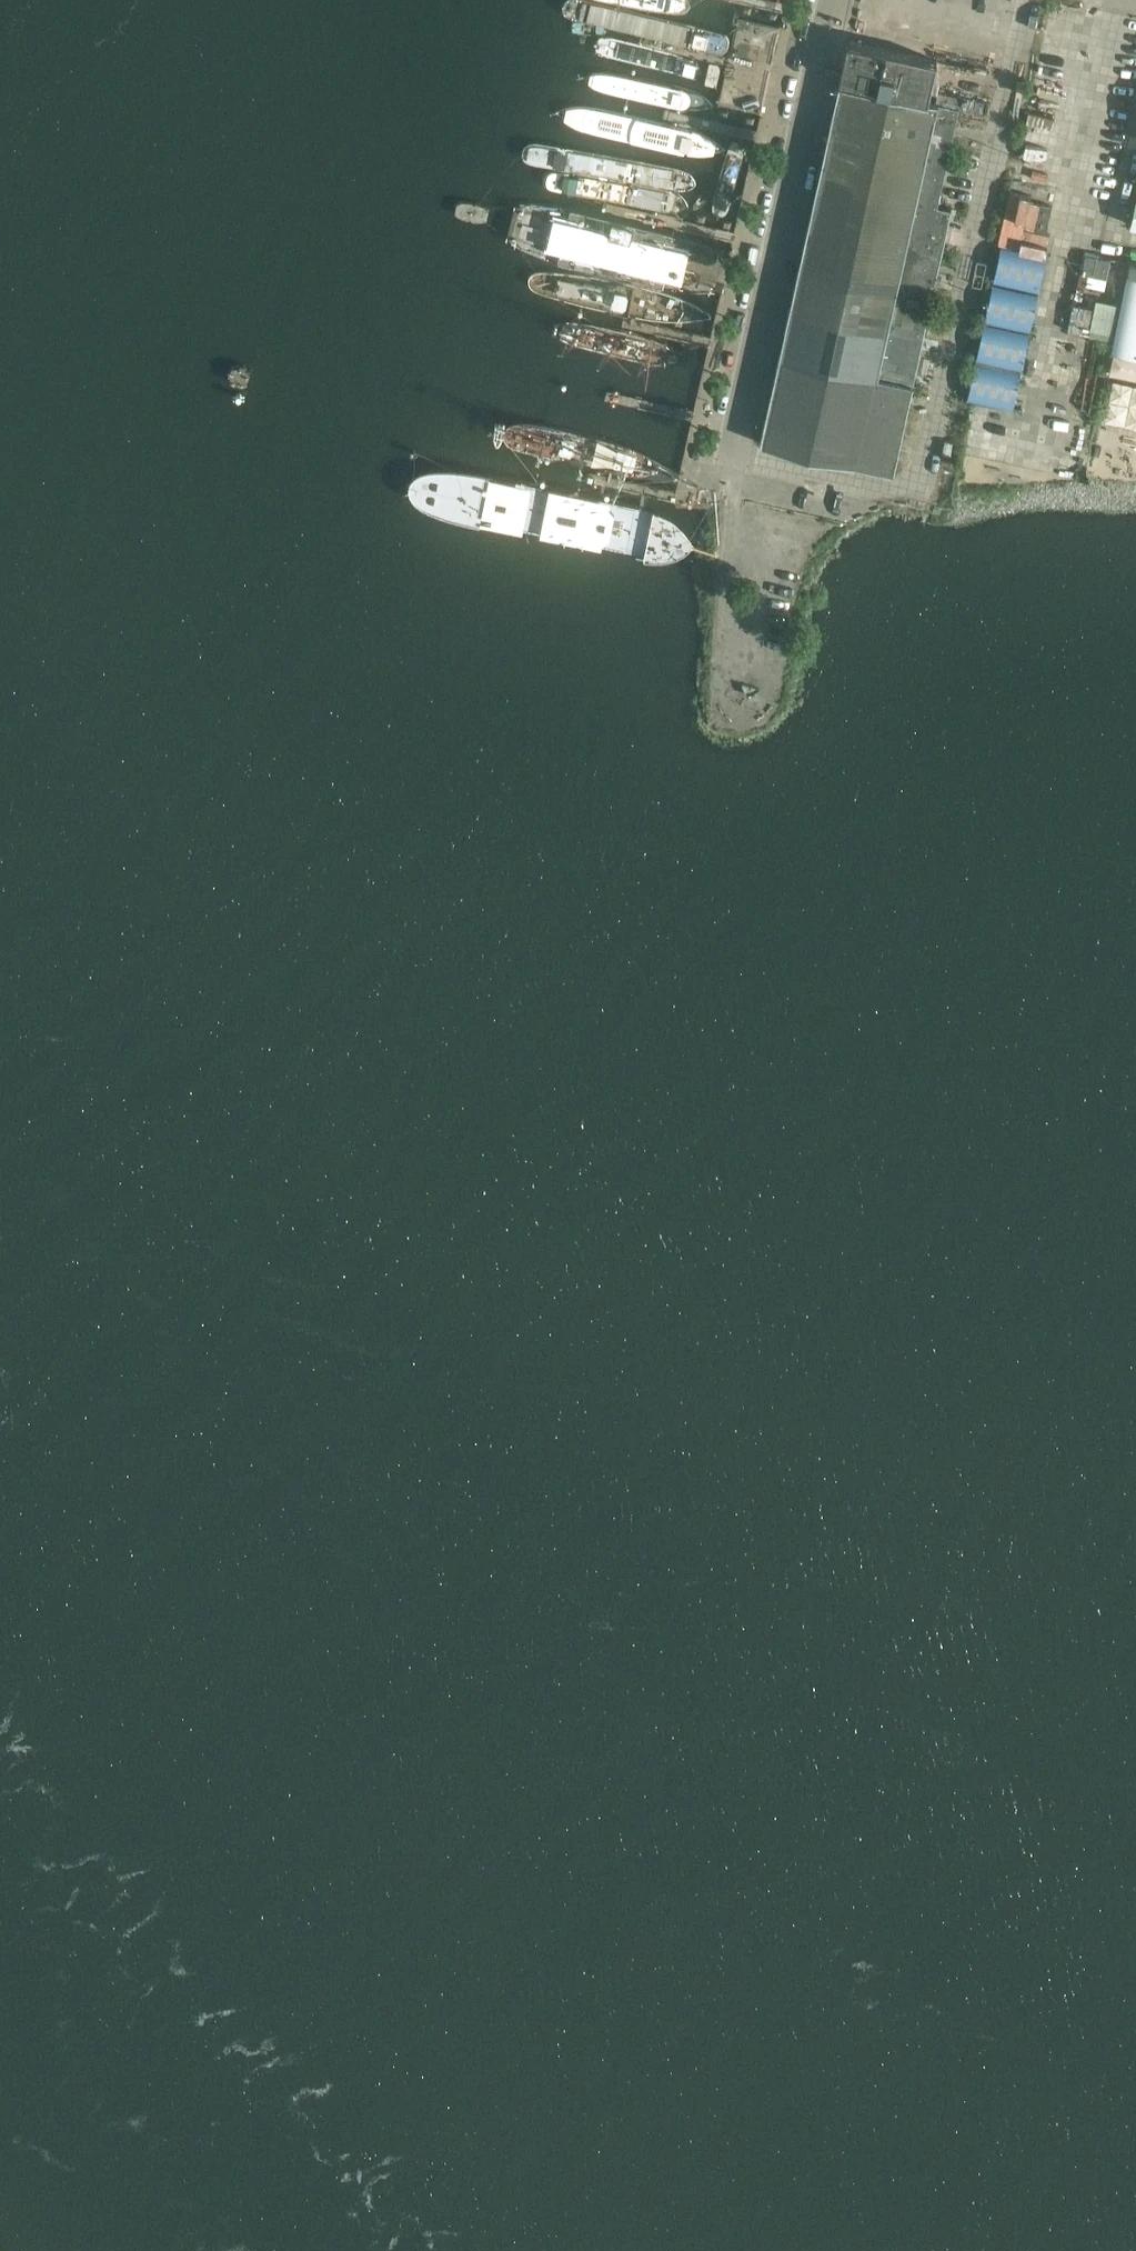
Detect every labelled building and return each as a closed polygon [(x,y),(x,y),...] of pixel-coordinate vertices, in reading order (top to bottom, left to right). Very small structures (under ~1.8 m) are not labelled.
[(838,81),(928,100),(937,59),(848,40),(838,81)] [(948,156),(959,107),(928,100),(838,81),(829,130),(948,156)] [(937,205),(946,166),(948,156),(829,130),(818,179),(937,205)] [(942,252),(951,209),(937,205),(818,179),(808,223),(942,252)] [(520,208),(511,253),(559,270),(669,294),(720,298),(729,255),(682,237),(571,213),(520,208)] [(932,296),(942,252),(808,223),(799,267),(932,296)] [(1001,246),(993,281),(1039,291),(1047,256),(1045,256),(1001,246)] [(1131,262),(1128,273),(1114,338),(1112,350),(1135,355),(1135,263),(1131,262)] [(923,340),(932,296),(799,267),(789,311),(923,340)] [(992,285),(985,320),(1030,330),(1038,295),(992,285)] [(1092,331),(1115,334),(1119,300),(1096,297),(1092,331)] [(913,384),(923,340),(789,311),(779,354),(913,384)] [(975,363),(967,398),(1013,408),(1021,374),(1020,373),(1021,369),(1022,369),(1029,334),(984,324),(976,359),(976,364),(975,363)] [(903,428),(913,384),(779,354),(769,398),(903,428)] [(894,472),(903,428),(769,398),(760,443),(894,472)]
